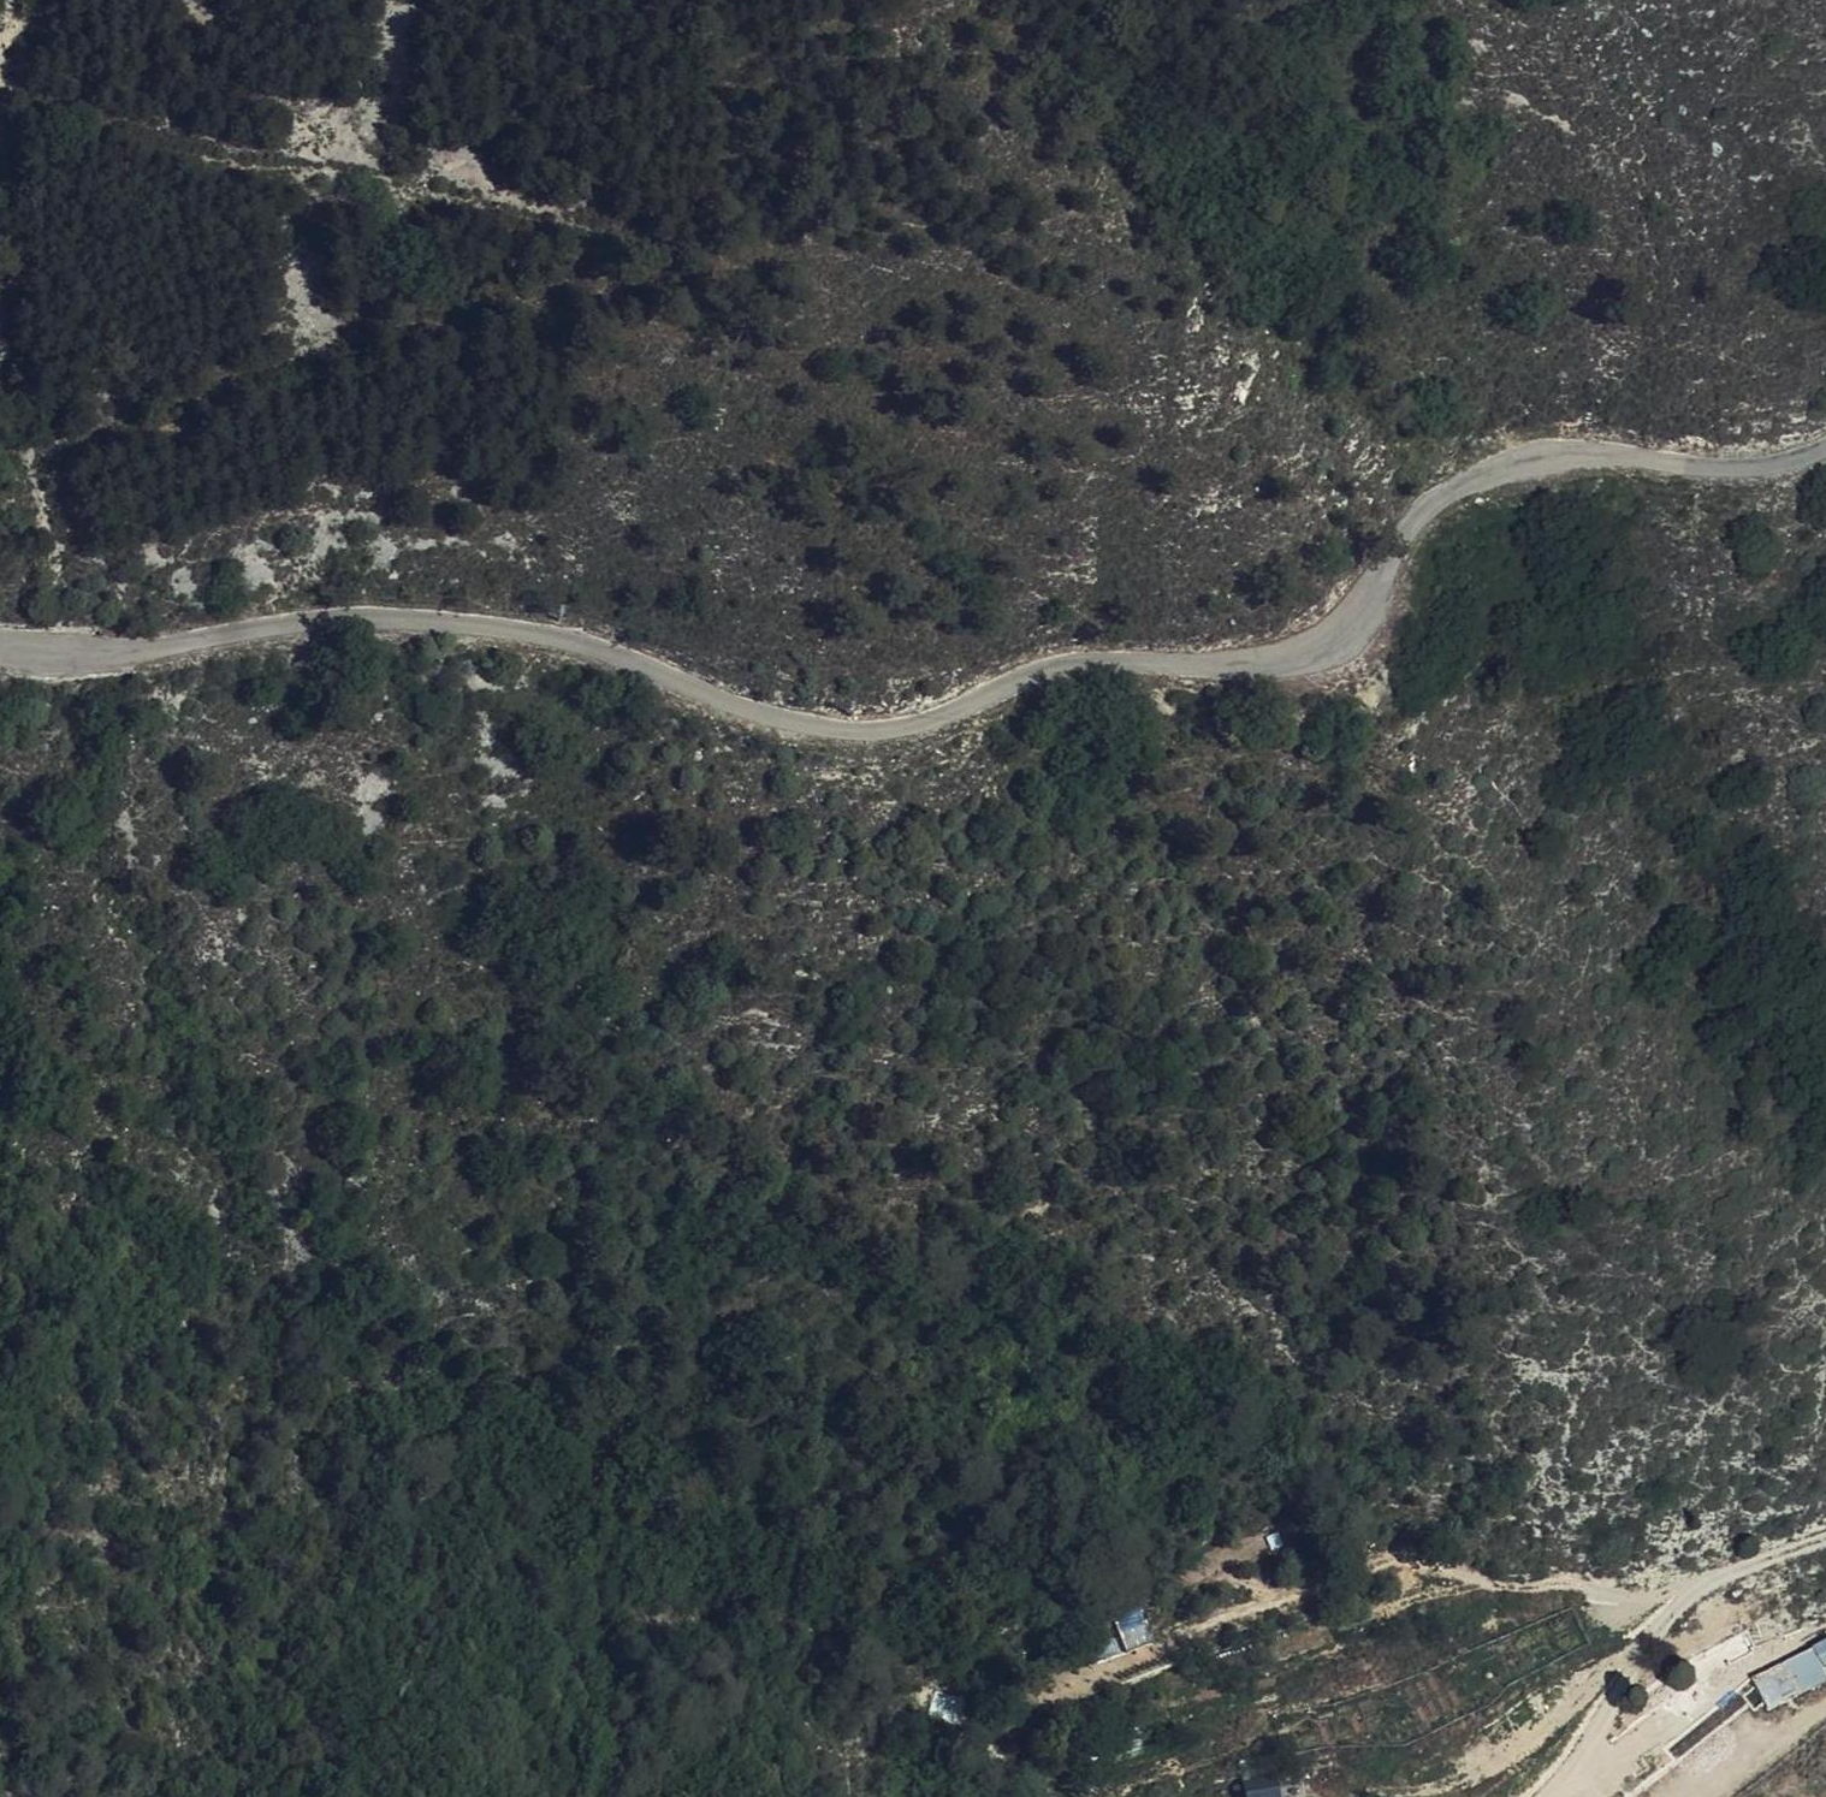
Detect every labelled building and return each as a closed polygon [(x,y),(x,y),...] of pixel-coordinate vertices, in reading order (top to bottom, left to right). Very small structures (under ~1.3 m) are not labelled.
[(1752,1694),(1770,1724),(1785,1715),(1825,1692),(1825,1652),(1752,1694)]
